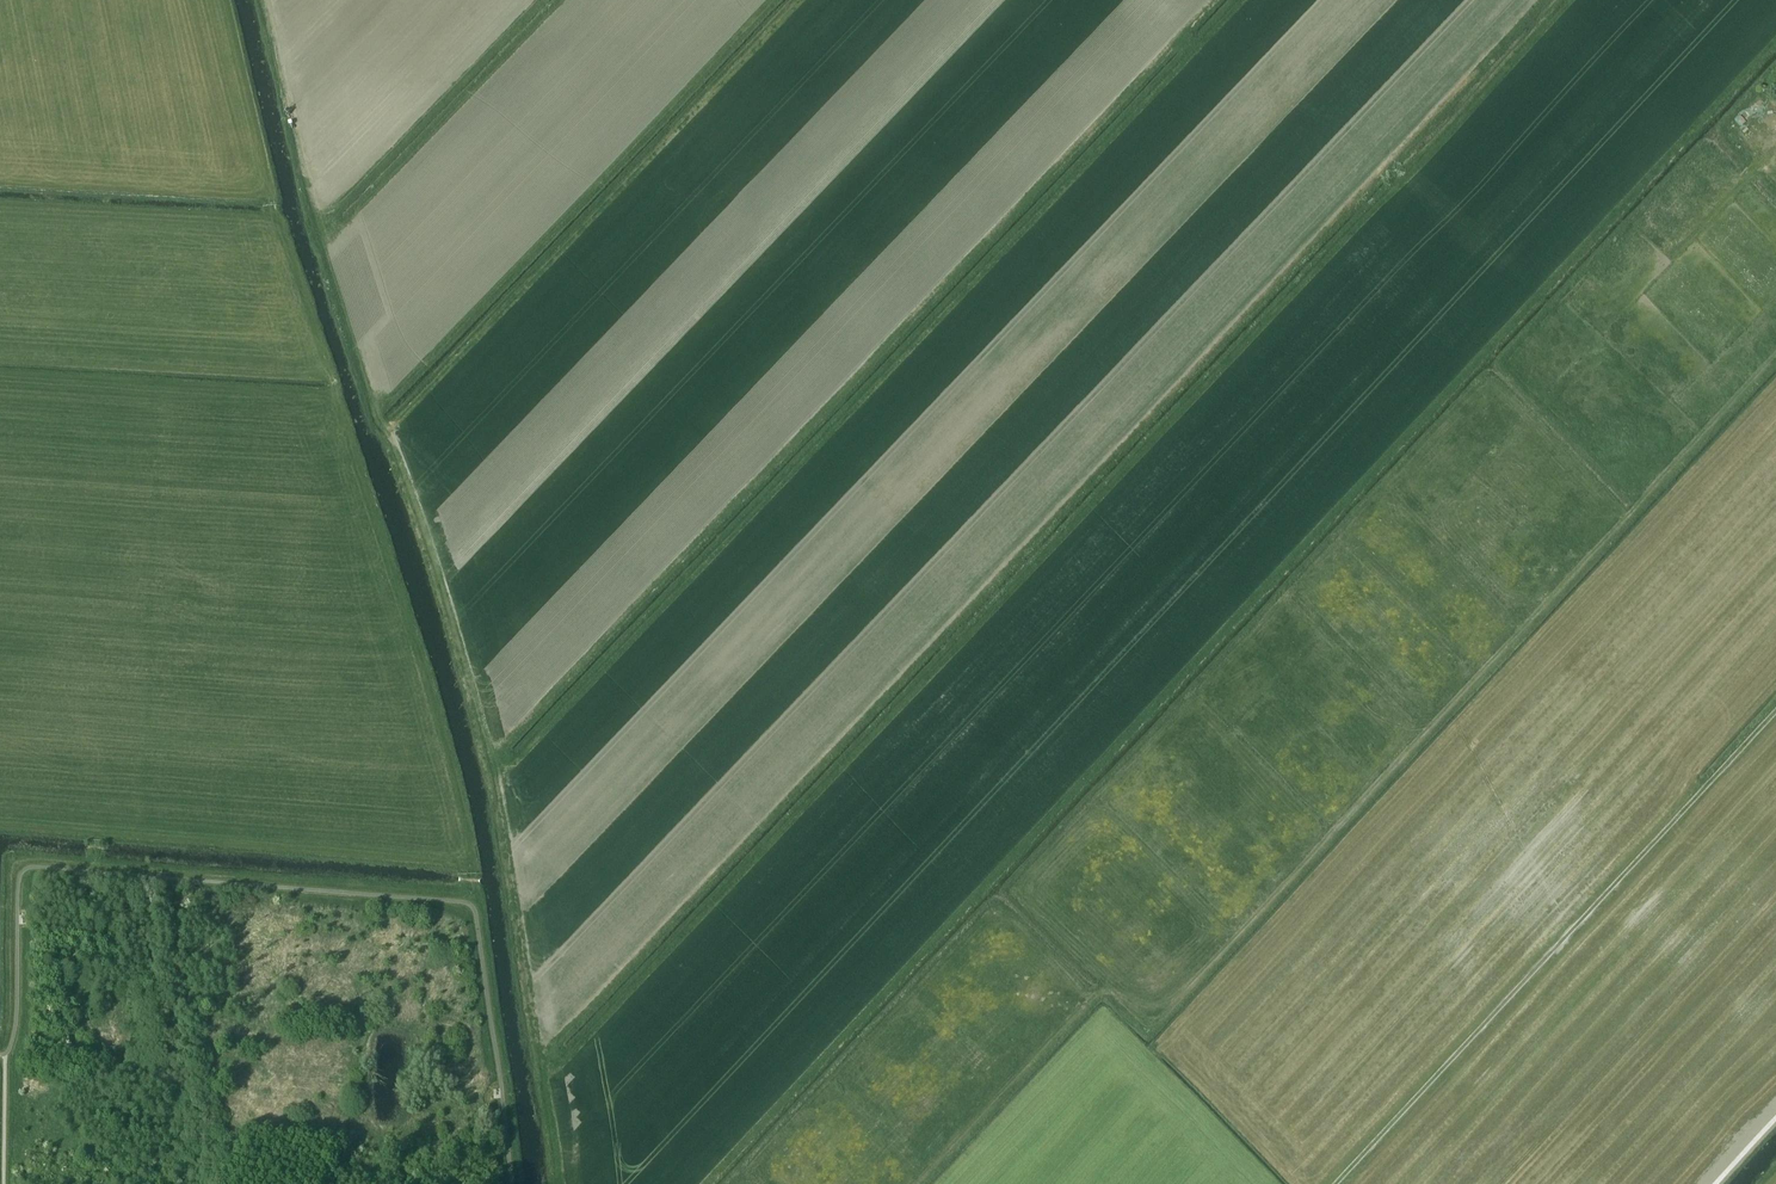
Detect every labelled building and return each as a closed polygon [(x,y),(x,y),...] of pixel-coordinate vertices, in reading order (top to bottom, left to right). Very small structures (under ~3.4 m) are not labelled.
[(1675,187),(1660,212),(1668,217),(1684,192),(1675,187)]
